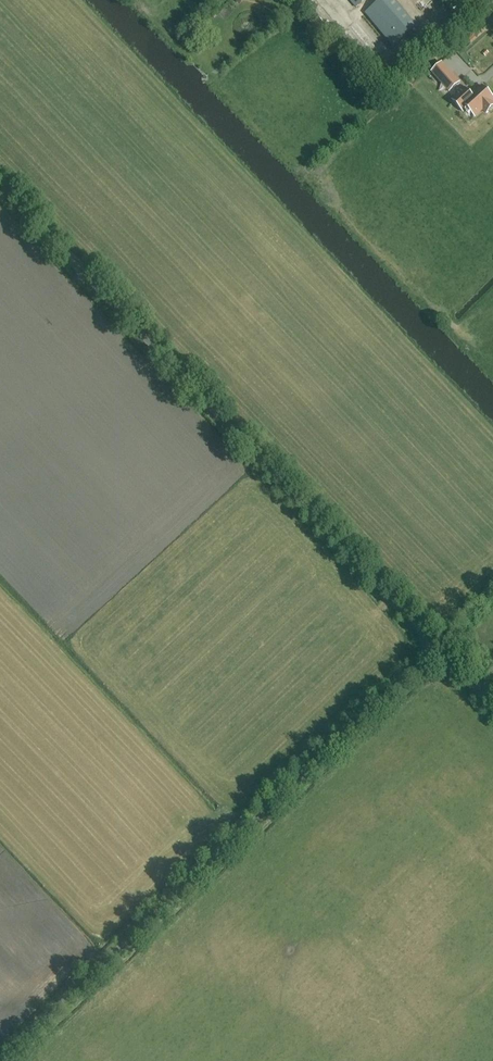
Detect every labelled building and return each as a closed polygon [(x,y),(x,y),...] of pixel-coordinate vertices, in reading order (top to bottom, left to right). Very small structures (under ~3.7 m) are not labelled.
[(416,27),(393,0),(381,0),(365,14),(393,47),(416,27)] [(448,93),(460,82),(451,73),(440,83),(448,93)] [(484,86),(492,96),(492,78),(484,86)] [(472,96),(465,89),(452,101),(462,112),(467,108),(474,117),(483,110),(486,114),(492,108),(492,103),(492,102),(492,100),(492,98),(482,87),(472,96)]
